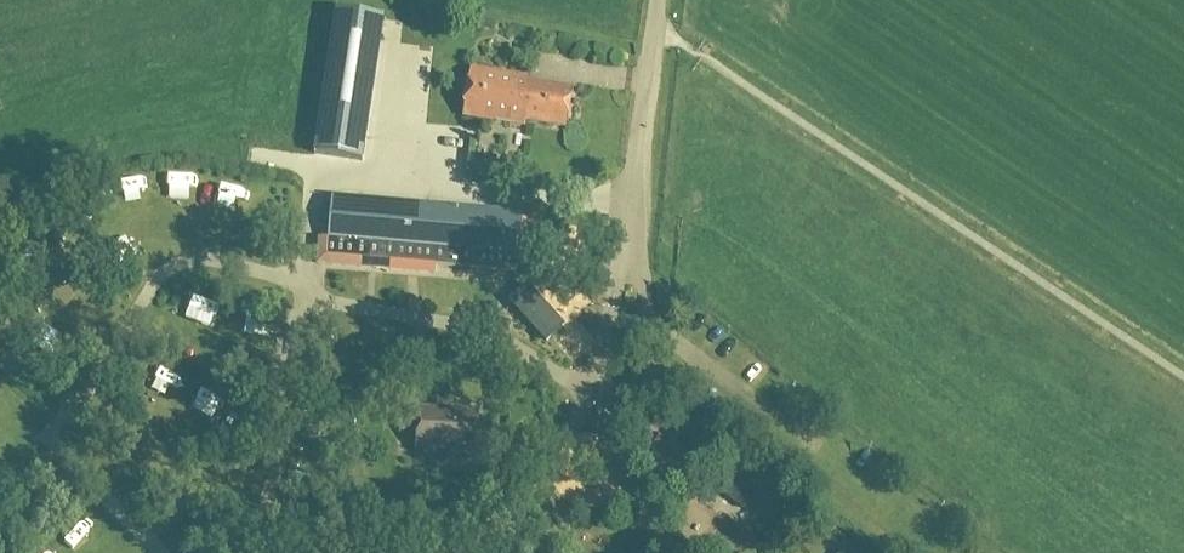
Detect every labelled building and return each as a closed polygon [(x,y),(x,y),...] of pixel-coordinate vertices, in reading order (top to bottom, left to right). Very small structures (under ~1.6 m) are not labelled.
[(337,8),(315,152),(362,159),(363,159),(385,16),(337,8)] [(530,76),(471,66),(463,115),(527,125),(528,120),(566,126),(573,87),(529,80),(530,76)] [(328,236),(327,253),(435,263),(517,270),(518,265),(522,218),(522,212),(332,195),(331,207),(328,236)] [(187,352),(219,269),(208,268),(197,270),(186,274),(176,278),(165,288),(143,336),(187,352)] [(238,346),(259,281),(219,269),(188,352),(225,370),(238,346)] [(279,288),(259,281),(239,347),(225,370),(271,386),(294,292),(279,288)] [(526,284),(509,299),(546,340),(563,324),(526,284)] [(200,403),(167,384),(127,442),(158,468),(200,403)] [(189,496),(228,421),(200,403),(158,468),(189,496)] [(477,411),(421,408),(418,447),(474,451),(477,411)] [(264,441),(228,421),(189,496),(230,548),(255,494),(264,441)] [(710,485),(743,510),(756,493),(723,468),(710,485)] [(838,538),(826,552),(856,552),(838,538)]
